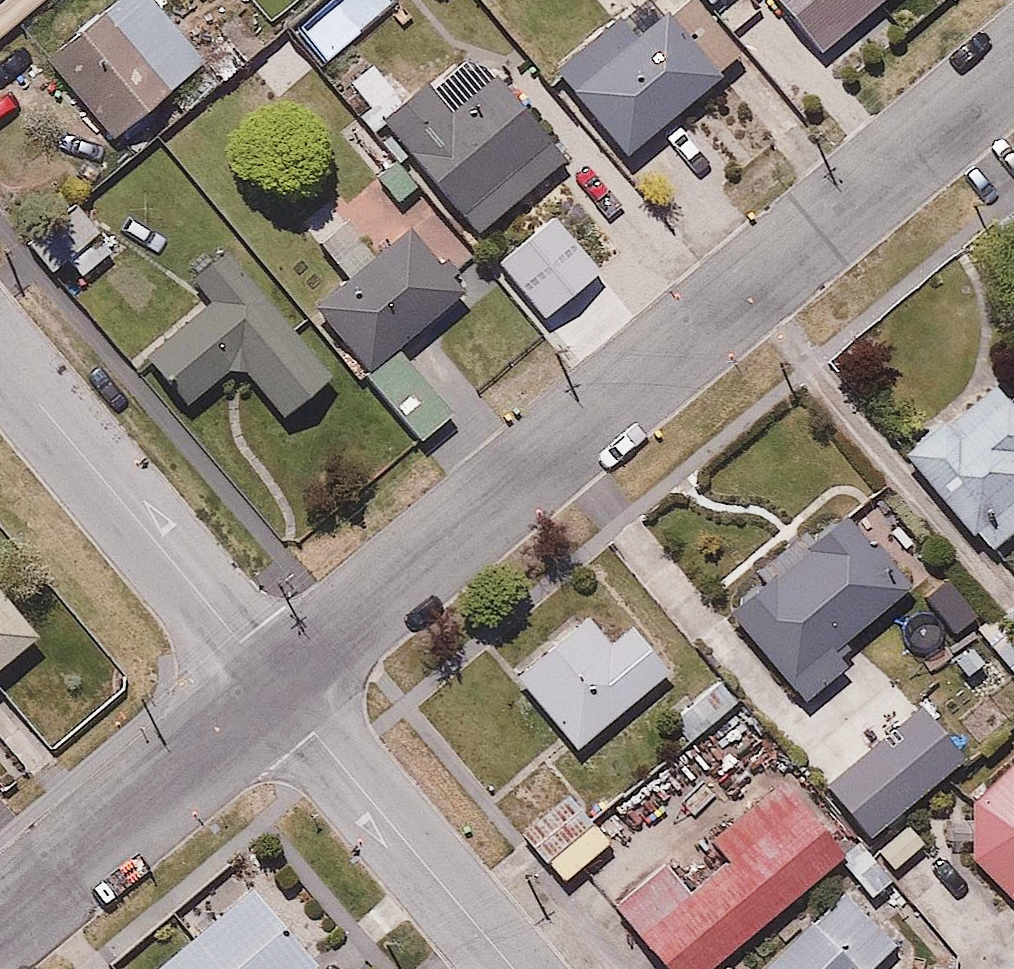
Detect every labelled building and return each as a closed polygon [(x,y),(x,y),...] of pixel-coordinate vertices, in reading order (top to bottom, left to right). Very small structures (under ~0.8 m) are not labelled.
[(154,0),(109,0),(45,61),(118,138),(206,53),(154,0)] [(625,151),(739,50),(694,0),(599,0),(606,9),(550,59),(625,151)] [(822,47),(872,0),(778,0),(822,47)] [(569,156),(475,41),(384,117),(460,215),(496,219),(569,156)] [(334,327),(419,440),(457,410),(404,341),(468,291),(451,269),(468,256),(430,206),(407,224),(374,181),(311,230),(347,277),(308,307),(327,332),(334,327)] [(118,249),(72,194),(34,227),(80,281),(118,249)] [(208,299),(142,352),(184,406),(237,364),(279,418),(332,376),(230,247),(191,278),(208,299)] [(899,444),(984,550),(1013,525),(1013,386),(997,365),(899,444)] [(803,702),(860,652),(848,638),(919,577),(841,486),(712,596),(803,702)] [(35,625),(0,585),(0,656),(35,625)] [(610,637),(588,609),(512,669),(571,745),(668,668),(630,621),(610,637)] [(914,706),(825,784),(868,832),(957,755),(914,706)] [(968,804),(967,856),(1013,903),(1013,757),(968,804)] [(781,780),(706,842),(717,856),(688,880),(663,851),(611,894),(672,968),(700,968),(841,853),(781,780)] [(196,930),(149,968),(311,968),(322,960),(256,881),(233,900),(224,889),(187,919),(196,930)] [(748,968),(868,968),(898,939),(845,885),(813,916),(808,910),(748,968)]
